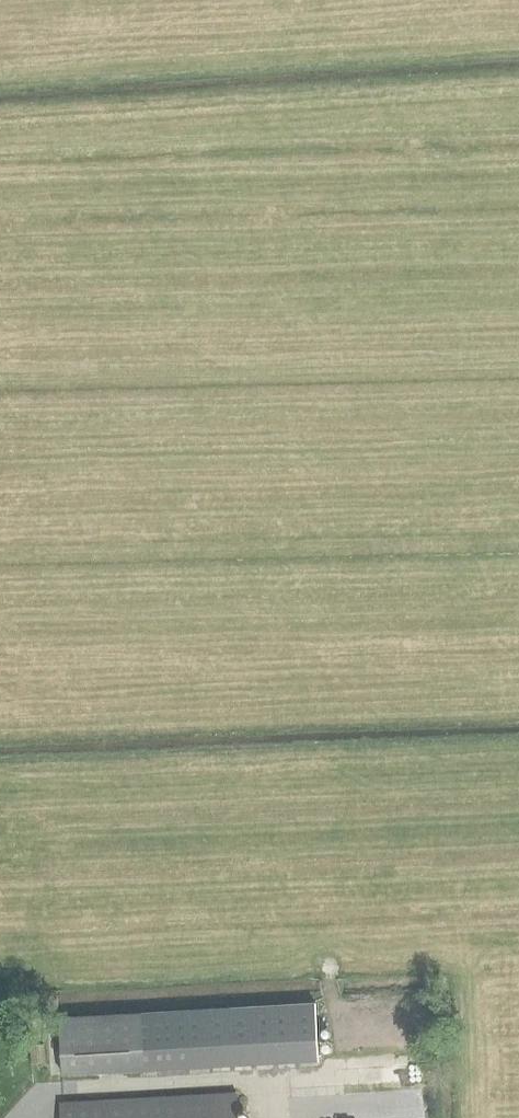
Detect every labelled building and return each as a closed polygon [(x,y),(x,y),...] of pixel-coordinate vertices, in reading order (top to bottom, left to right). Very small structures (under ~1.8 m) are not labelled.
[(316,1003),(141,1013),(60,1018),(63,1075),(144,1070),(319,1060),(316,1003)] [(44,1045),(30,1046),(31,1063),(45,1062),(44,1045)] [(235,1093),(60,1103),(61,1117),(237,1117),(235,1093)]
